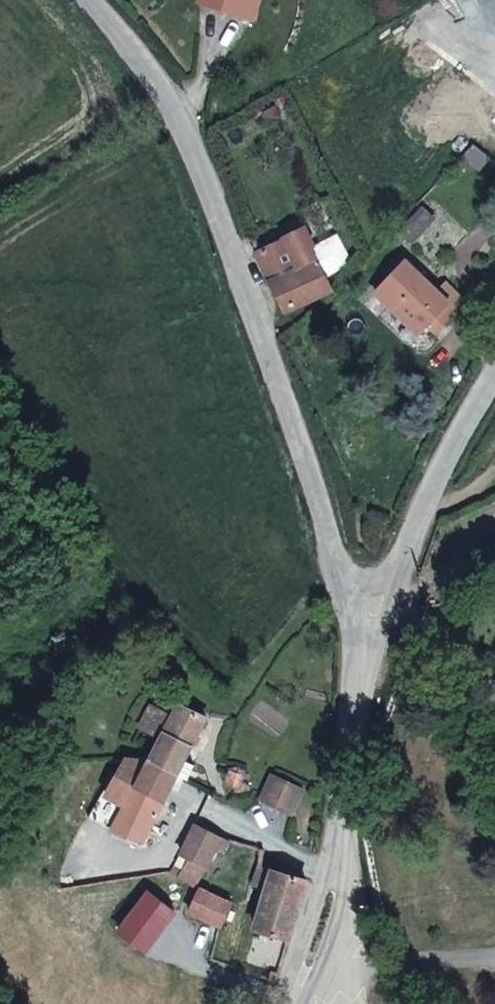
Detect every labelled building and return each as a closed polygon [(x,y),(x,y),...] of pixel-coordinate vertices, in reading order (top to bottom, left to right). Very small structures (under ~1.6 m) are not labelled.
[(263,18),(271,0),(219,0),(263,18)] [(319,223),(263,256),(293,314),(349,285),(319,223)] [(471,306),(416,255),(389,287),(438,338),(471,306)] [(227,724),(193,712),(113,828),(154,850),(227,724)] [(305,783),(278,777),(272,798),(300,810),(305,783)] [(239,840),(202,822),(182,855),(197,861),(187,876),(201,888),(195,907),(232,927),(237,903),(225,893),(239,840)] [(317,877),(288,875),(274,928),(293,934),(283,971),(300,971),(317,877)] [(185,916),(159,897),(134,934),(155,956),(185,916)]
